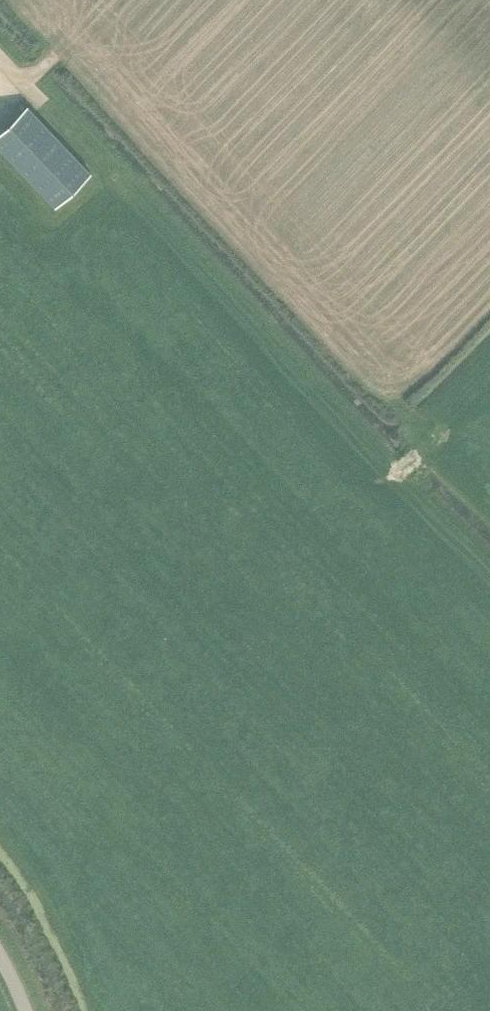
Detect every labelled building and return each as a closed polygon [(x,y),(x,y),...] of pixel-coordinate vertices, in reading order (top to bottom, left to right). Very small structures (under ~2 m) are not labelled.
[(0,132),(0,148),(55,206),(90,173),(27,106),(0,132)]
